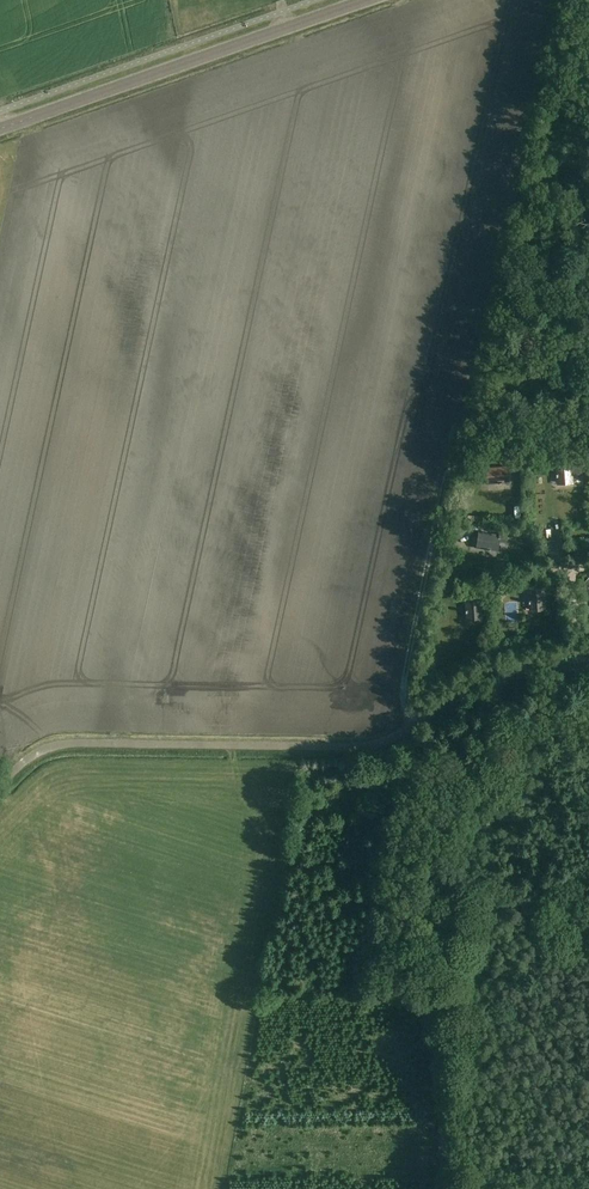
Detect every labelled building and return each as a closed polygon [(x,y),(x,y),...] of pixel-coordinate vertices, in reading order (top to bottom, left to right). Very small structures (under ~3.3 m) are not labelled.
[(583,475),(582,456),(572,457),(573,462),(557,462),(557,474),(559,474),(559,482),(567,482),(567,484),(573,483),(573,475),(583,475)] [(510,473),(509,467),(488,468),(489,484),(500,483),(500,481),(509,481),(508,473),(510,473)] [(512,533),(501,531),(501,535),(480,532),(477,548),(488,549),(489,548),(497,549),(498,541),(510,543),(512,533)] [(546,610),(544,588),(529,589),(530,600),(531,600),(532,609),(539,609),(539,610),(546,610)] [(483,619),(481,598),(466,599),(467,610),(468,610),(469,619),(477,618),(477,620),(483,619)] [(521,606),(513,605),(511,616),(519,618),(521,606)]
